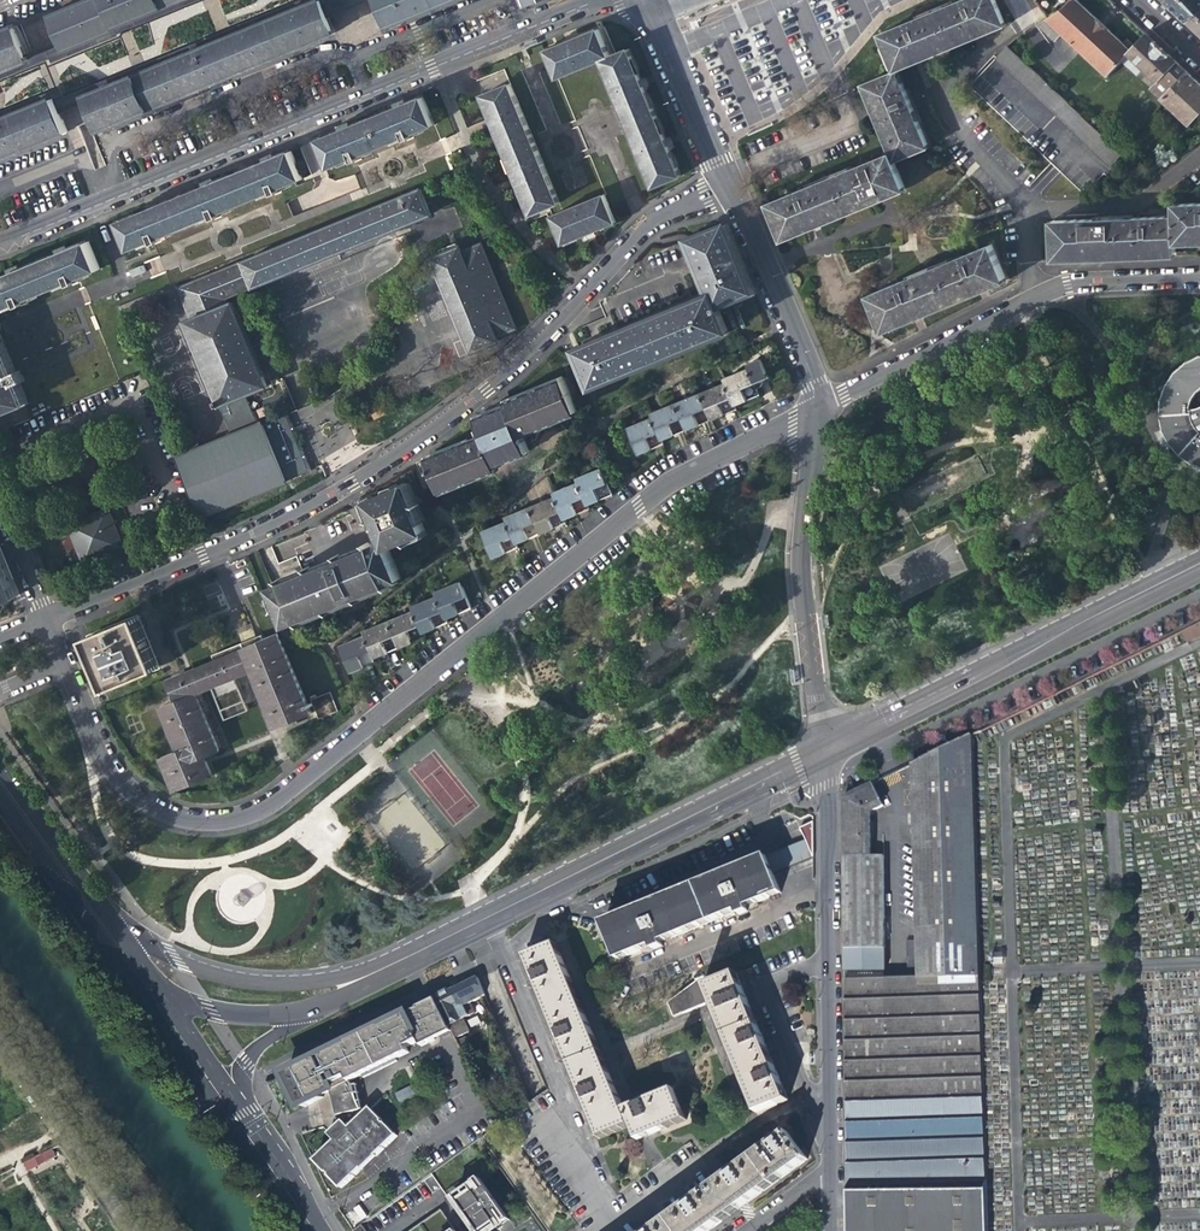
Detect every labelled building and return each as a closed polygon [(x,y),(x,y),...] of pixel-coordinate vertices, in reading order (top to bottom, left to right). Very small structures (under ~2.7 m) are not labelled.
[(81,7),(94,40),(104,36),(116,31),(115,27),(103,0),(97,0),(81,7)] [(140,0),(103,0),(115,27),(130,22),(147,15),(140,0)] [(177,0),(140,0),(147,15),(161,10),(178,3),(177,0)] [(385,27),(403,20),(396,0),(374,0),(385,27)] [(403,20),(420,13),(415,0),(396,0),(403,20)] [(420,13),(452,0),(415,0),(420,13)] [(895,71),(907,66),(906,62),(924,54),(990,27),(1002,22),(994,0),(962,0),(879,34),(895,71)] [(1034,2),(1042,13),(1048,8),(1042,0),(1036,0),(1034,2)] [(1127,53),(1129,51),(1102,25),(1075,0),(1071,0),(1065,6),(1046,18),(1035,25),(1054,43),(1061,36),(1104,77),(1127,53)] [(1163,2),(1173,11),(1185,23),(1199,12),(1199,0),(1165,0),(1163,2)] [(307,6),(293,11),(307,45),(332,35),(319,1),(307,6)] [(94,40),(81,7),(74,9),(87,43),(90,42),(94,40)] [(77,47),(87,43),(74,9),(52,18),(66,52),(77,47)] [(307,45),(293,11),(288,13),(283,15),(296,50),(307,45)] [(1185,23),(1193,30),(1199,37),(1199,12),(1185,23)] [(296,50),(283,15),(271,20),(258,26),(271,60),(296,50)] [(271,60),(258,26),(244,32),(230,38),(245,72),(271,60)] [(12,29),(0,34),(0,62),(4,72),(15,68),(26,64),(12,29)] [(585,35),(546,51),(558,80),(600,62),(653,188),(681,176),(665,138),(639,75),(628,50),(610,58),(598,30),(585,35)] [(1145,34),(1129,51),(1127,53),(1135,61),(1127,69),(1137,77),(1144,69),(1157,82),(1149,89),(1188,125),(1199,113),(1199,86),(1184,71),(1160,48),(1145,34)] [(245,72),(230,38),(221,41),(217,43),(231,77),(245,72)] [(231,77),(217,43),(198,51),(177,59),(192,93),(231,77)] [(994,59),(1111,166),(1122,155),(1004,45),(990,55),(994,59)] [(192,93),(177,59),(169,62),(164,64),(178,99),(192,93)] [(1111,166),(994,59),(970,87),(1057,167),(1087,195),(1096,184),(1106,173),(1111,166)] [(178,99),(164,64),(149,71),(141,74),(155,108),(166,104),(178,99)] [(1137,77),(1149,89),(1157,82),(1144,69),(1137,77)] [(864,84),(874,107),(887,138),(884,140),(889,153),(771,202),(787,239),(801,233),(799,229),(814,223),(874,198),(903,186),(892,159),(927,145),(895,71),(864,84)] [(155,108),(141,74),(139,75),(136,76),(150,110),(155,108)] [(150,110),(136,76),(125,81),(115,85),(129,119),(150,110)] [(129,119),(115,85),(111,86),(108,88),(121,122),(129,119)] [(510,85),(482,96),(489,114),(518,185),(520,188),(531,215),(559,204),(510,85)] [(121,122),(108,88),(96,93),(84,98),(98,131),(121,122)] [(422,99),(417,101),(433,127),(434,126),(422,99)] [(67,132),(53,100),(40,105),(25,112),(38,144),(67,132)] [(410,137),(433,127),(417,101),(402,107),(335,135),(319,141),(330,169),(353,160),(355,163),(360,161),(359,157),(405,139),(406,142),(411,140),(410,137)] [(38,144),(25,112),(21,113),(15,115),(28,148),(38,144)] [(15,115),(0,121),(0,160),(28,148),(15,115)] [(130,251),(153,242),(156,246),(161,244),(159,239),(213,217),(215,221),(220,219),(218,215),(272,192),(274,197),(279,195),(277,190),(301,181),(289,153),(208,187),(145,213),(119,224),(130,251)] [(1144,175),(1134,167),(1128,173),(1138,183),(1144,175)] [(186,323),(231,432),(257,421),(246,396),(249,394),(267,387),(231,304),(226,306),(223,300),(429,214),(419,189),(179,289),(192,320),(186,323)] [(552,216),(564,243),(583,235),(588,233),(615,222),(603,194),(552,216)] [(1174,204),(1174,215),(1176,240),(1195,239),(1197,239),(1199,239),(1199,203),(1174,204)] [(1157,253),(1176,252),(1176,240),(1174,215),(1055,220),(1056,261),(1071,260),(1071,256),(1082,255),(1157,253)] [(754,292),(725,225),(719,228),(689,240),(703,272),(712,294),(690,303),(626,329),(579,348),(594,385),(727,330),(719,310),(721,309),(720,306),(754,292)] [(976,286),(1003,274),(989,241),(873,293),(889,330),(902,324),(900,321),(921,311),(976,286)] [(0,279),(0,311),(19,303),(21,307),(26,305),(25,301),(70,282),(72,286),(76,284),(75,280),(98,271),(87,243),(63,253),(6,276),(0,279)] [(496,337),(515,328),(479,244),(460,252),(458,248),(445,253),(431,259),(471,353),(477,350),(498,341),(496,337)] [(22,250),(6,255),(8,259),(23,254),(22,250)] [(432,322),(448,315),(442,300),(425,307),(432,322)] [(25,406),(15,382),(17,381),(15,376),(13,377),(0,347),(0,416),(25,406)] [(1199,355),(1186,362),(1174,372),(1165,384),(1160,399),(1159,414),(1162,429),(1169,443),(1179,455),(1191,463),(1199,466),(1199,355)] [(747,364),(749,368),(755,383),(769,377),(762,358),(747,364)] [(723,378),(725,382),(734,405),(748,400),(759,395),(755,383),(749,368),(723,378)] [(477,420),(485,437),(430,459),(443,491),(498,469),(496,464),(528,451),(520,433),(576,412),(563,380),(526,395),(508,402),(510,407),(500,411),(496,412),(487,416),(479,419),(477,420)] [(735,409),(734,405),(725,382),(701,391),(712,419),(725,413),(735,409)] [(701,391),(675,402),(686,429),(701,423),(712,419),(701,391)] [(651,412),(652,416),(662,440),(675,434),(686,429),(675,402),(651,412)] [(280,418),(259,427),(234,437),(178,460),(189,487),(202,517),(292,481),(308,474),(286,416),(280,418)] [(664,444),(662,440),(652,416),(627,427),(638,454),(652,449),(664,444)] [(231,432),(234,437),(259,427),(257,421),(231,432)] [(578,477),(579,482),(586,498),(588,504),(602,499),(613,495),(602,468),(578,477)] [(579,482),(574,484),(553,493),(555,496),(564,519),(578,514),(590,509),(588,504),(586,498),(579,482)] [(273,586),(289,627),(400,579),(388,547),(424,532),(406,486),(389,492),(370,500),(386,541),(324,566),(273,586)] [(553,529),(564,524),(566,523),(564,519),(555,496),(546,500),(529,507),(540,534),(553,529)] [(532,537),(540,534),(529,507),(513,514),(504,517),(506,522),(515,544),(532,537)] [(108,512),(70,528),(82,557),(86,565),(102,559),(107,556),(117,552),(124,549),(108,512)] [(517,548),(515,544),(506,522),(482,531),(493,558),(507,552),(517,548)] [(10,599),(0,575),(0,603),(10,599)] [(436,589),(438,595),(448,617),(459,612),(472,607),(460,579),(436,589)] [(413,605),(414,608),(424,632),(437,627),(449,622),(448,617),(438,595),(413,605)] [(414,608),(390,619),(401,646),(413,641),(426,635),(424,632),(414,608)] [(77,647),(81,651),(98,692),(161,666),(140,615),(83,640),(77,647)] [(364,629),(366,634),(376,657),(389,651),(401,646),(390,619),(364,629)] [(1181,630),(1186,641),(1199,634),(1199,621),(1181,630)] [(278,634),(263,640),(243,648),(241,644),(225,651),(212,656),(215,663),(167,682),(175,702),(160,708),(178,751),(161,758),(175,792),(212,777),(205,758),(219,752),(195,694),(252,670),(276,729),(311,714),(309,709),(313,707),(318,720),(337,713),(330,693),(311,700),(312,704),(307,705),(278,634)] [(377,660),(376,657),(366,634),(341,644),(353,671),(367,665),(377,660)] [(262,636),(241,644),(243,648),(263,640),(262,636)] [(883,980),(844,981),(846,1154),(846,1186),(982,1182),(984,1182),(970,734),(930,754),(910,764),(915,950),(936,950),(938,1042),(893,1043),(893,1034),(884,1034),(883,980)] [(883,806),(872,783),(859,789),(842,798),(843,949),(884,948),(883,856),(870,856),(870,812),(883,806)] [(813,836),(765,857),(780,893),(813,879),(813,836)] [(745,913),(748,912),(746,907),(756,903),(780,893),(765,857),(726,873),(745,913)] [(739,915),(745,913),(726,873),(689,889),(647,907),(636,911),(613,921),(603,926),(617,962),(641,951),(652,947),(654,951),(661,948),(660,944),(737,911),(739,915)] [(758,907),(756,903),(746,907),(748,912),(758,907)] [(556,946),(525,958),(598,1138),(630,1126),(635,1139),(684,1120),(671,1089),(644,1099),(622,1108),(611,1080),(593,1036),(563,964),(556,946)] [(643,956),(654,951),(652,947),(641,951),(643,956)] [(884,948),(843,949),(844,970),(884,970),(884,948)] [(936,950),(915,950),(916,979),(883,980),(884,1034),(893,1034),(893,1043),(938,1042),(936,950)] [(844,970),(844,981),(883,980),(884,970),(844,970)] [(663,995),(667,1003),(672,1017),(710,1002),(712,1008),(730,1052),(754,1113),(786,1100),(774,1069),(761,1037),(747,1002),(735,973),(712,983),(710,979),(702,982),(700,979),(663,995)] [(486,997),(478,979),(455,990),(435,1000),(448,1027),(450,1031),(451,1033),(455,1040),(468,1033),(462,1020),(474,1014),(469,1005),(486,997)] [(419,1008),(435,1041),(443,1037),(451,1033),(450,1031),(448,1027),(435,1000),(428,1004),(419,1008)] [(435,1041),(419,1008),(368,1034),(384,1069),(398,1062),(397,1060),(409,1054),(406,1048),(419,1042),(421,1047),(435,1041)] [(304,1106),(305,1106),(311,1131),(324,1128),(328,1132),(331,1135),(337,1142),(315,1162),(322,1169),(327,1175),(328,1174),(330,1176),(330,1177),(341,1190),(363,1171),(360,1168),(373,1155),(376,1159),(398,1139),(386,1126),(385,1126),(383,1124),(384,1123),(372,1110),(365,1116),(364,1114),(364,1112),(363,1111),(363,1110),(362,1109),(362,1108),(361,1107),(361,1106),(360,1105),(360,1104),(360,1103),(359,1101),(359,1099),(358,1098),(358,1096),(357,1094),(357,1092),(356,1091),(355,1089),(355,1088),(354,1087),(351,1083),(362,1077),(363,1079),(384,1069),(368,1034),(287,1073),(289,1081),(293,1090),(303,1085),(304,1088),(295,1093),(298,1098),(303,1106),(304,1106)] [(457,1045),(463,1056),(469,1052),(464,1042),(457,1045)] [(410,1085),(394,1092),(399,1102),(415,1095),(410,1085)] [(358,1086),(354,1087),(355,1088),(355,1089),(356,1091),(357,1092),(357,1094),(358,1096),(358,1098),(359,1099),(359,1101),(360,1103),(360,1104),(360,1105),(361,1106),(361,1107),(362,1108),(362,1109),(363,1110),(363,1111),(364,1112),(364,1114),(365,1116),(358,1086)] [(731,1214),(788,1172),(806,1159),(786,1131),(733,1170),(649,1230),(708,1230),(731,1214)] [(53,1150),(42,1155),(46,1161),(58,1156),(53,1150)] [(40,1165),(35,1158),(23,1164),(27,1171),(40,1165)] [(467,1218),(476,1230),(489,1230),(499,1224),(500,1225),(507,1220),(478,1179),(471,1184),(472,1186),(453,1199),(467,1218)] [(982,1182),(846,1186),(847,1230),(983,1230),(982,1182)] [(90,1196),(79,1204),(87,1217),(100,1209),(90,1196)] [(359,1204),(352,1209),(360,1220),(367,1216),(359,1204)]
